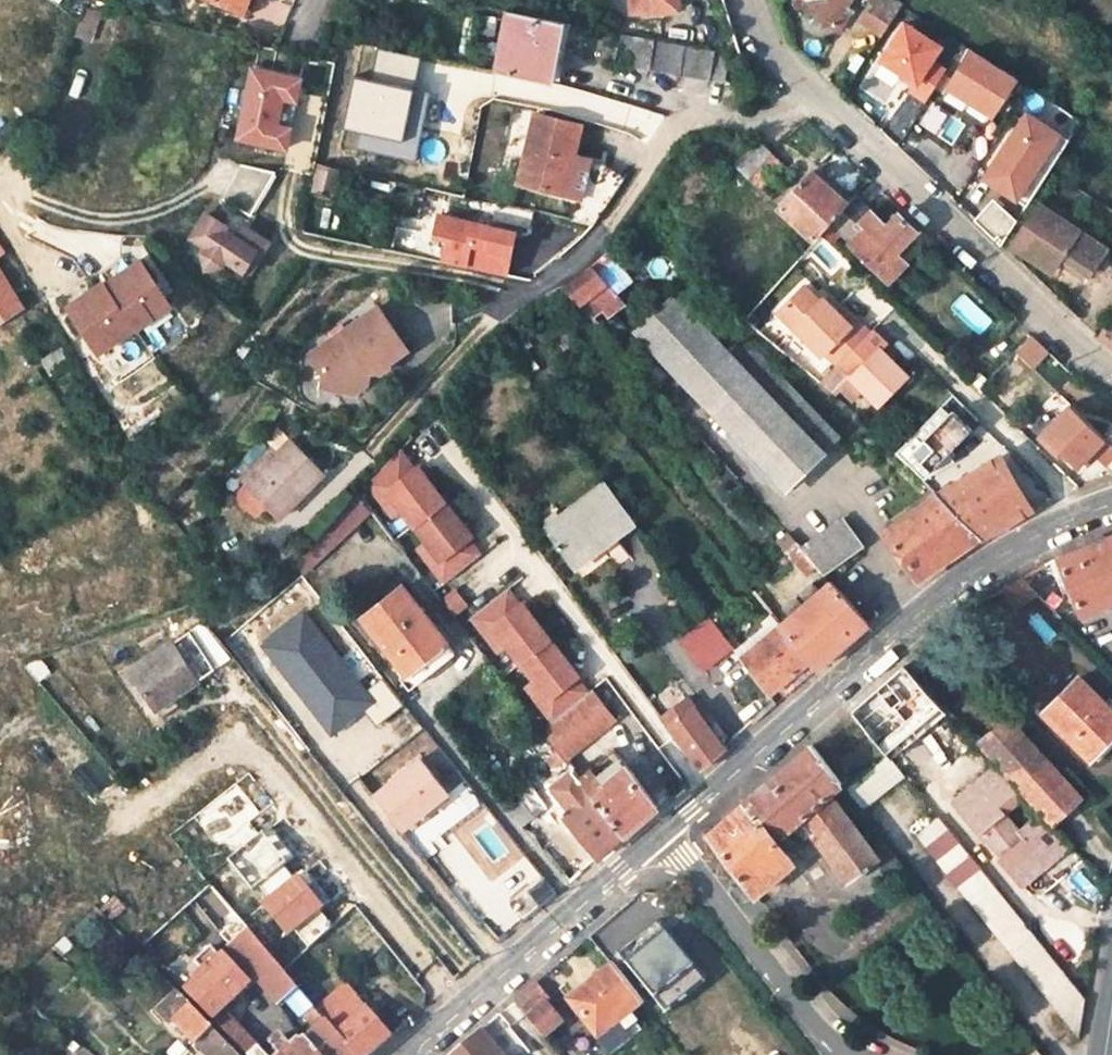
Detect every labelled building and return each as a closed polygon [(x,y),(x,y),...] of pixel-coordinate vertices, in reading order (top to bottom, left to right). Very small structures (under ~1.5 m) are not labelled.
[(193,2),(234,17),(239,0),(193,0),(193,2)] [(234,17),(240,20),(247,0),(239,0),(234,17)] [(631,13),(678,10),(677,0),(630,0),(631,13)] [(830,31),(843,12),(852,0),(807,0),(800,10),(830,31)] [(899,7),(896,5),(889,0),(880,0),(877,5),(871,14),(887,25),(899,7)] [(91,9),(81,32),(101,41),(111,18),(91,9)] [(494,73),(547,84),(557,21),(503,11),(494,73)] [(850,17),(843,12),(830,31),(837,36),(850,17)] [(908,86),(930,100),(952,66),(942,60),(953,42),(911,15),(884,58),(914,76),(908,86)] [(557,87),(567,23),(557,21),(547,84),(557,87)] [(621,38),(616,66),(707,81),(707,79),(712,54),(621,38)] [(989,116),(1012,79),(970,52),(946,88),(989,116)] [(727,56),(712,54),(707,79),(722,82),(727,56)] [(272,87),(289,90),(294,64),(277,60),(272,87)] [(238,110),(259,114),(268,71),(247,66),(238,110)] [(911,91),(883,130),(901,142),(928,102),(911,91)] [(1028,103),(986,178),(1032,203),(1074,129),(1028,103)] [(529,114),(513,175),(510,185),(548,194),(552,183),(558,159),(565,161),(574,126),(529,114)] [(779,166),(756,143),(733,166),(757,189),(779,166)] [(558,159),(552,183),(548,194),(556,196),(559,184),(565,161),(558,159)] [(243,165),(223,198),(251,216),(276,174),(243,165)] [(586,225),(607,194),(618,178),(598,166),(582,189),(563,219),(586,225)] [(332,196),(338,171),(317,167),(312,191),(332,196)] [(813,242),(828,225),(847,205),(811,172),(777,208),(813,242)] [(975,219),(1003,243),(1025,218),(997,194),(975,219)] [(885,226),(854,197),(847,205),(828,225),(886,281),(903,264),(893,255),(915,232),(897,214),(885,226)] [(1105,248),(1036,204),(1010,246),(1050,273),(1061,257),(1088,274),(1105,248)] [(510,275),(520,230),(435,212),(429,238),(444,241),(440,261),(510,275)] [(243,273),(245,269),(258,246),(260,240),(236,229),(229,242),(218,237),(222,227),(202,217),(190,240),(203,249),(199,256),(207,271),(222,268),(224,263),(243,273)] [(12,259),(0,236),(0,267),(12,259)] [(632,282),(615,261),(606,249),(564,287),(590,317),(632,282)] [(98,360),(132,334),(134,336),(169,310),(136,265),(101,291),(99,289),(64,315),(98,360)] [(11,289),(0,272),(0,296),(11,289)] [(728,356),(772,402),(788,387),(744,341),(743,342),(680,283),(630,331),(689,392),(728,356)] [(849,324),(837,312),(821,297),(818,300),(803,285),(777,311),(792,326),(822,356),(826,352),(838,365),(841,362),(870,333),(855,318),(849,324)] [(24,311),(11,289),(0,296),(0,325),(24,311)] [(978,336),(994,320),(965,290),(949,306),(978,336)] [(843,305),(837,312),(849,324),(855,318),(843,305)] [(323,375),(321,387),(355,393),(357,380),(368,372),(381,373),(389,366),(390,362),(408,349),(378,307),(309,356),(323,375)] [(1095,339),(1111,350),(1111,312),(1095,339)] [(908,377),(892,360),(881,349),(886,343),(873,330),(870,333),(841,362),(853,374),(850,377),(878,405),(908,377)] [(1015,352),(1030,367),(1047,352),(1031,337),(1015,352)] [(897,354),(886,343),(881,349),(892,360),(897,354)] [(783,492),(797,479),(822,455),(772,402),(728,356),(689,392),(780,488),(783,492)] [(357,380),(355,393),(366,384),(368,372),(357,380)] [(772,402),(822,455),(838,439),(788,387),(772,402)] [(893,455),(906,468),(920,482),(955,462),(949,454),(970,434),(943,406),(893,455)] [(1069,406),(1038,437),(1057,458),(1064,451),(1078,464),(1092,452),(1111,473),(1111,449),(1069,406)] [(258,466),(295,495),(318,470),(285,438),(270,454),(258,466)] [(258,466),(270,454),(266,450),(253,463),(258,466)] [(397,508),(411,526),(441,502),(420,473),(416,477),(411,470),(396,452),(365,485),(375,497),(384,491),(397,508)] [(977,539),(1002,524),(1026,510),(995,461),(935,497),(977,539)] [(242,483),(258,466),(253,463),(238,479),(242,483)] [(258,466),(242,483),(276,516),(295,495),(258,466)] [(415,467),(411,470),(416,477),(420,473),(415,467)] [(634,521),(603,479),(544,528),(576,568),(634,521)] [(388,515),(397,508),(384,491),(375,497),(388,515)] [(952,556),(977,539),(935,497),(885,531),(918,580),(952,556)] [(441,502),(411,526),(424,542),(437,560),(429,566),(442,583),(477,556),(465,539),(460,533),(464,530),(441,502)] [(860,545),(842,522),(801,551),(805,555),(817,568),(821,573),(860,545)] [(460,533),(465,539),(469,536),(464,530),(460,533)] [(1094,541),(1058,556),(1073,590),(1083,612),(1111,599),(1111,534),(1094,541)] [(437,560),(424,542),(415,549),(429,566),(437,560)] [(806,577),(817,568),(805,555),(801,551),(791,559),(806,577)] [(1058,556),(1019,578),(1032,591),(1047,605),(1073,590),(1058,556)] [(814,671),(840,648),(868,624),(831,583),(816,595),(809,587),(798,597),(805,605),(797,611),(791,602),(781,610),(787,619),(777,627),(806,662),(814,671)] [(361,617),(405,673),(428,656),(437,667),(454,654),(402,587),(361,617)] [(504,645),(518,663),(547,640),(524,611),(520,614),(515,607),(516,606),(504,590),(468,618),(482,634),(490,628),(504,645)] [(520,614),(524,611),(519,604),(516,606),(515,607),(520,614)] [(765,695),(806,662),(777,627),(770,617),(761,624),(769,634),(738,658),(765,695)] [(731,649),(708,619),(678,642),(701,672),(731,649)] [(490,628),(482,634),(495,652),(504,645),(490,628)] [(547,640),(518,663),(532,681),(545,698),(537,705),(551,722),(585,695),(573,679),(571,681),(566,673),(570,670),(547,640)] [(129,672),(155,712),(213,672),(196,647),(181,656),(173,643),(129,672)] [(566,673),(571,681),(573,679),(575,677),(570,670),(566,673)] [(1076,679),(1042,711),(1104,775),(1109,771),(1111,774),(1111,715),(1076,679)] [(524,688),(537,705),(545,698),(532,681),(524,688)] [(610,720),(588,692),(585,695),(551,722),(539,731),(554,750),(561,759),(610,720)] [(883,720),(865,697),(849,711),(868,734),(883,720)] [(687,713),(666,729),(697,771),(718,754),(687,713)] [(1006,719),(977,746),(995,766),(1024,798),(1039,814),(1050,827),(1080,798),(1006,719)] [(840,786),(810,744),(772,778),(706,834),(757,893),(794,862),(787,852),(812,832),(852,878),(880,853),(829,794),(838,787),(840,786)] [(599,856),(622,837),(565,764),(561,759),(554,750),(543,759),(558,779),(551,785),(568,807),(563,810),(599,856)] [(565,764),(622,837),(655,808),(624,768),(619,771),(613,762),(594,776),(578,755),(565,764)] [(903,776),(886,756),(840,790),(856,810),(903,776)] [(447,797),(419,761),(375,798),(403,834),(447,797)] [(1024,798),(995,766),(953,801),(979,833),(983,830),(1004,856),(1001,859),(1023,886),(1069,848),(1050,827),(1039,814),(1019,831),(1005,813),(1024,798)] [(507,810),(520,828),(545,809),(529,787),(517,797),(520,801),(507,810)] [(1086,1000),(946,829),(922,848),(1079,1038),(1086,1000)] [(622,955),(672,1013),(714,977),(664,919),(622,955)] [(609,920),(589,937),(603,955),(623,938),(609,920)] [(248,933),(231,947),(278,1006),(286,999),(301,1018),(304,1016),(316,1032),(296,1050),(282,1035),(271,1044),(281,1054),(351,1054),(313,1010),(291,984),(248,933)] [(223,1010),(248,988),(210,948),(190,966),(201,978),(184,993),(244,1054),(265,1054),(223,1010)] [(440,962),(425,977),(439,991),(454,975),(440,962)] [(626,1013),(640,1002),(611,965),(567,1002),(609,1054),(639,1031),(626,1013)] [(302,975),(291,984),(313,1010),(324,1002),(302,975)] [(539,981),(514,1002),(543,1039),(563,1024),(546,1003),(551,998),(539,981)] [(324,1002),(313,1010),(351,1054),(371,1054),(391,1037),(347,984),(324,1002)] [(205,1054),(235,1054),(178,995),(156,1013),(170,1027),(174,1023),(205,1054)] [(453,1054),(500,1054),(481,1031),(453,1054)]
